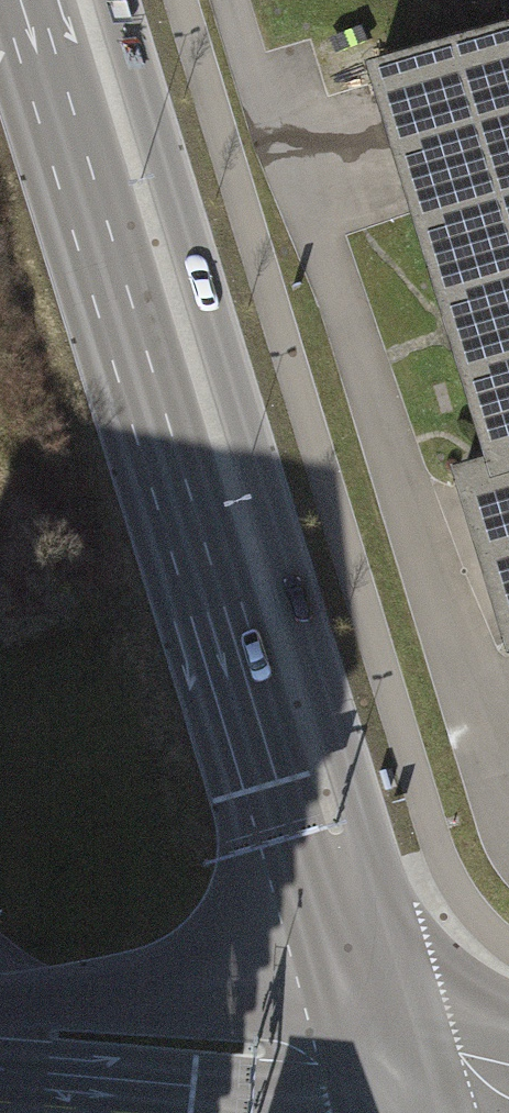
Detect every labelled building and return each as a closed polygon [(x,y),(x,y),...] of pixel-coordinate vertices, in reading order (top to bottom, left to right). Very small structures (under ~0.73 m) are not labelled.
[(362,62),(484,462),(451,472),(503,645),(508,643),(508,18),(503,20),(362,62)]
